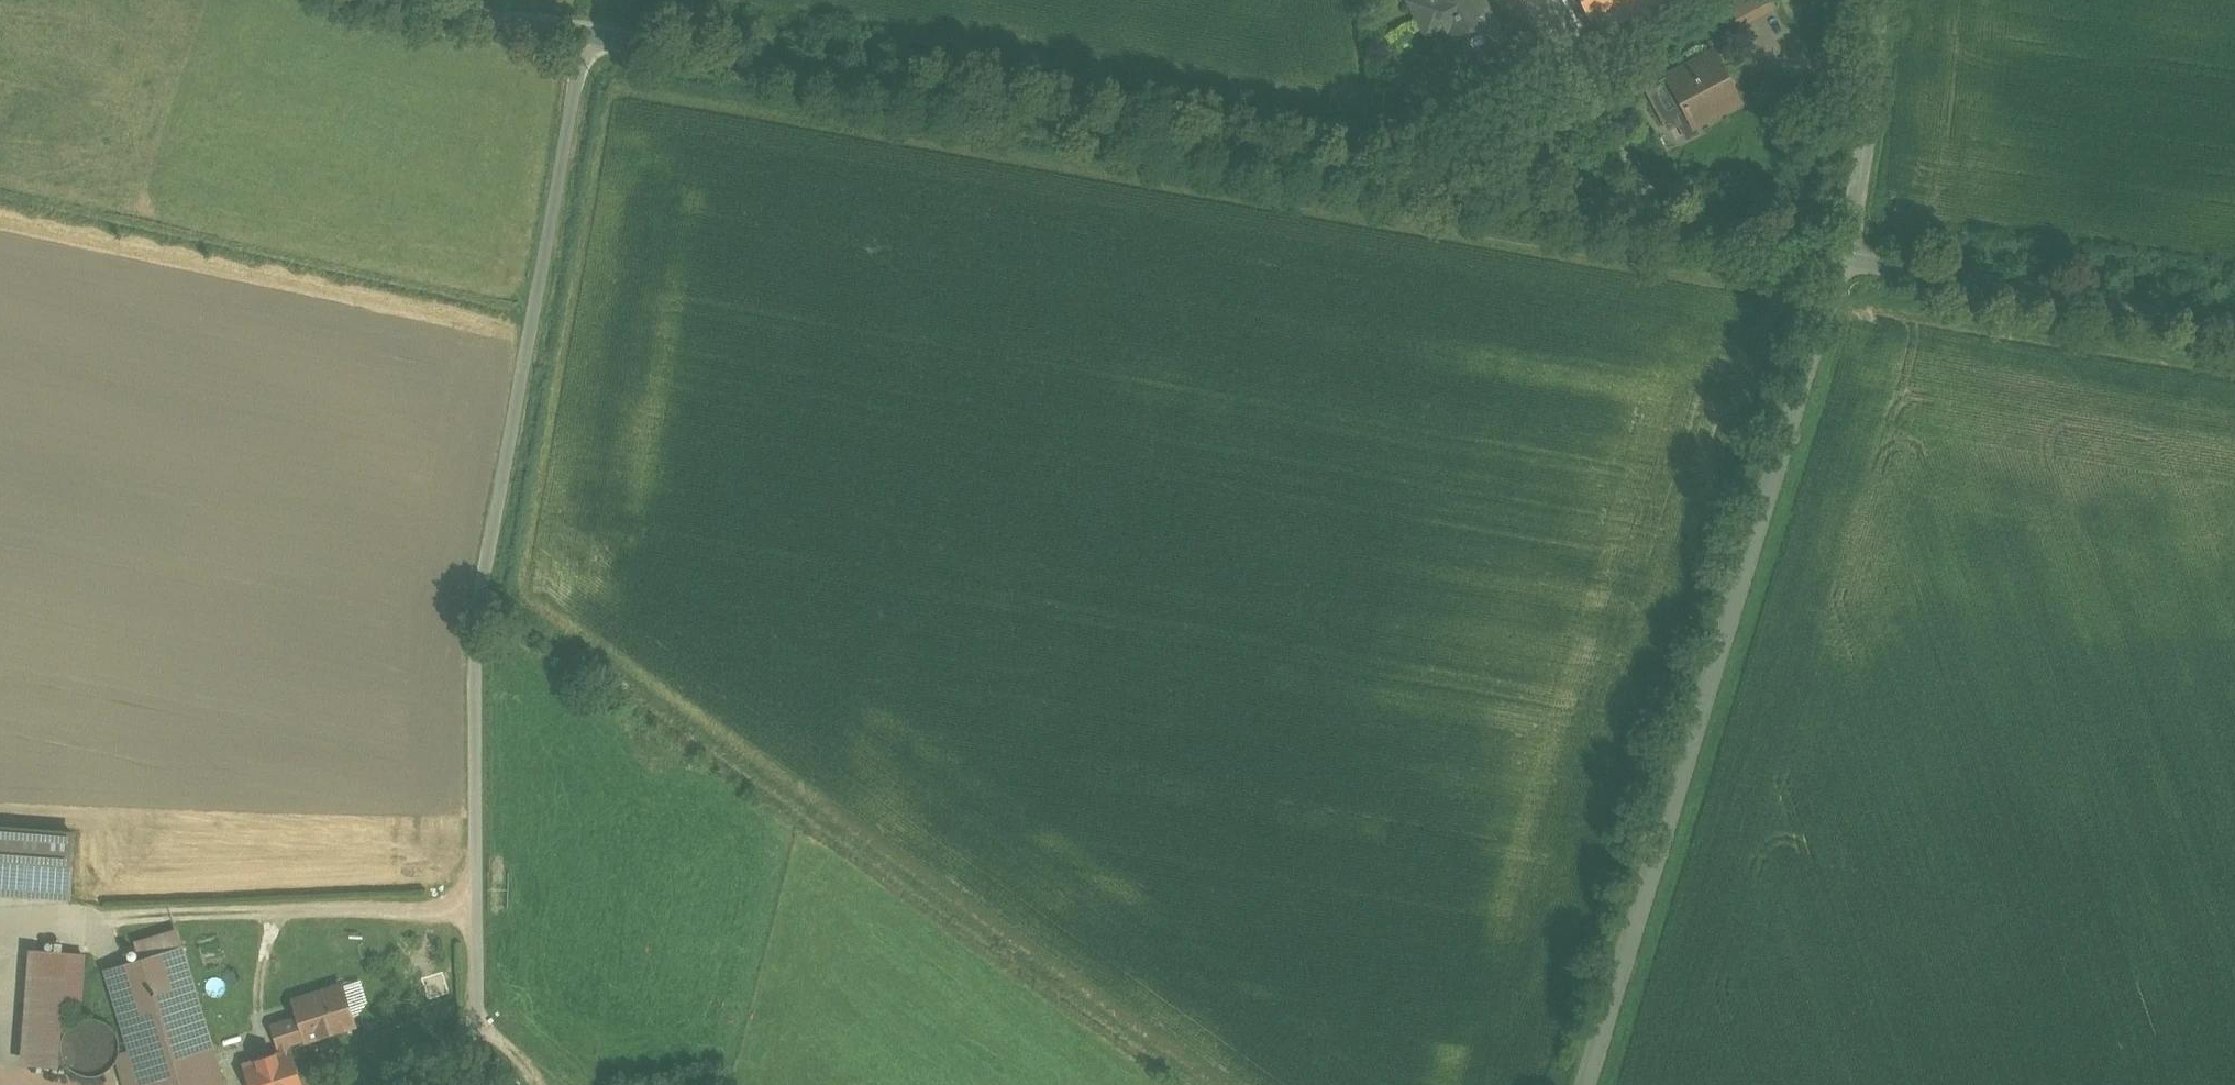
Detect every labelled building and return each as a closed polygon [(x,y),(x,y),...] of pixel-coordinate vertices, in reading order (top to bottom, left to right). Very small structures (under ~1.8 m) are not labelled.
[(1410,2),(1427,33),(1441,25),(1460,60),(1502,38),(1502,37),(1500,38),(1480,0),(1414,0),(1410,2)] [(1591,16),(1622,0),(1583,0),(1591,16)] [(1729,4),(1737,19),(1772,1),(1771,0),(1736,0),(1729,4)] [(1713,52),(1667,77),(1694,127),(1740,103),(1713,52)] [(70,897),(75,836),(0,830),(0,892),(70,897)] [(127,1050),(116,1053),(126,1084),(223,1084),(180,947),(121,965),(103,970),(127,1050)] [(85,955),(27,950),(18,1062),(58,1065),(63,1000),(81,1001),(85,955)] [(342,987),(295,1002),(300,1018),(273,1026),(281,1051),(291,1049),(289,1044),(306,1039),(307,1040),(354,1025),(342,987)] [(243,1064),(250,1084),(302,1084),(291,1049),(281,1051),(243,1064)]
